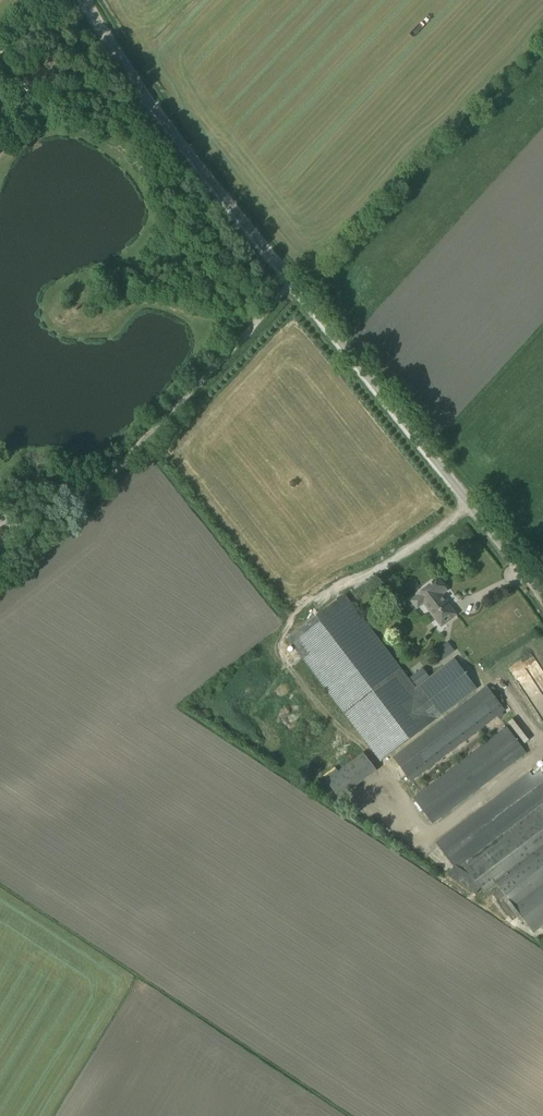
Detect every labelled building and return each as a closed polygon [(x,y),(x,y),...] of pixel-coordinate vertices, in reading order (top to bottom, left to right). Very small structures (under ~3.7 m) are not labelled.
[(441,595),(447,590),(438,579),(410,601),(417,610),(423,605),(440,627),(456,615),(441,595)] [(416,687),(345,594),(286,638),(380,762),(477,689),(454,658),(429,677),(421,683),(417,686),(416,687)] [(434,652),(441,661),(454,651),(447,642),(434,652)] [(511,664),(528,696),(542,688),(542,670),(534,652),(511,664)] [(423,669),(411,678),(417,686),(421,683),(429,677),(423,669)] [(487,687),(476,694),(393,757),(411,782),(505,711),(487,687)] [(413,798),(432,824),(526,753),(507,727),(413,798)] [(327,780),(340,799),(377,771),(364,752),(327,780)] [(542,802),(542,775),(540,771),(533,777),(530,772),(436,843),(453,867),(455,869),(458,866),(462,863),(542,802)] [(473,877),(477,882),(477,883),(475,885),(471,891),(476,895),(481,887),(485,893),(497,884),(501,890),(509,900),(523,919),(533,933),(542,925),(542,811),(467,869),(473,877)] [(469,890),(475,885),(477,883),(477,882),(473,877),(458,866),(455,869),(453,867),(447,876),(470,892),(470,891),(469,890)] [(520,921),(523,919),(509,900),(501,890),(493,895),(497,900),(495,901),(507,917),(509,916),(513,921),(517,917),(520,921)]
